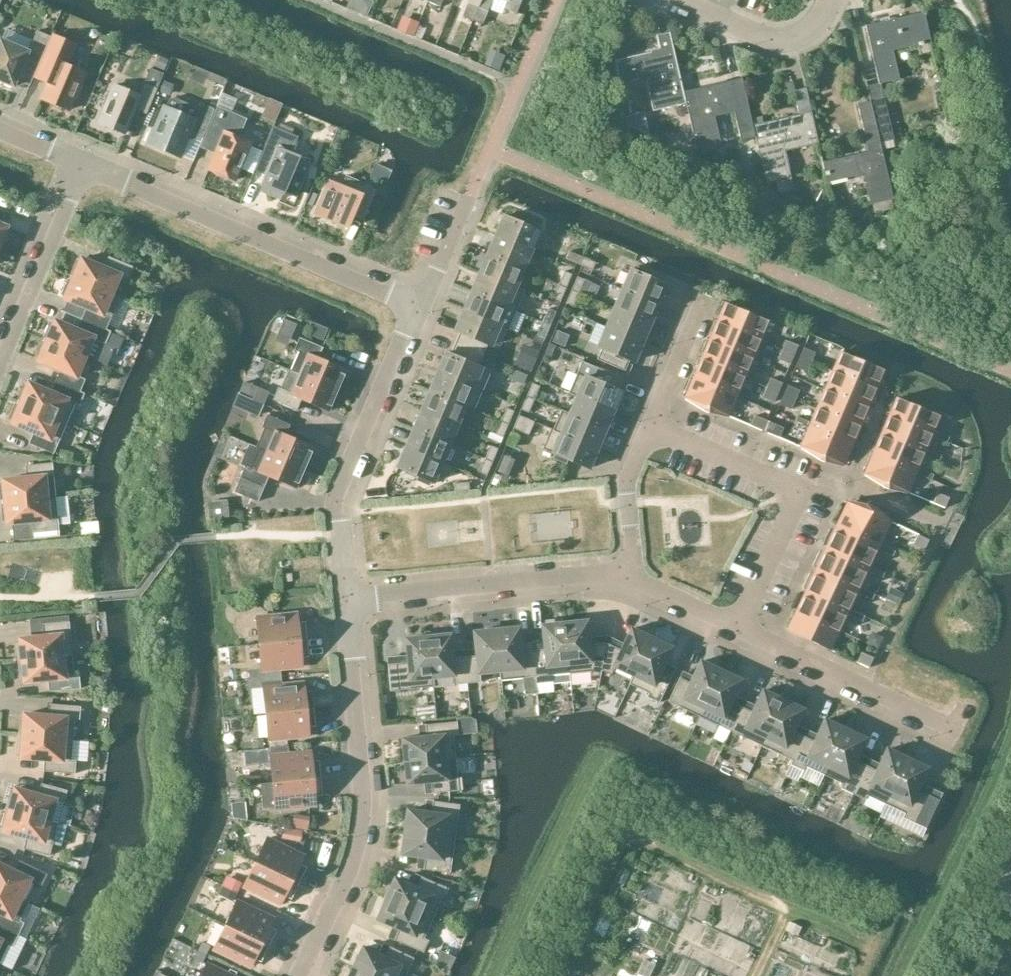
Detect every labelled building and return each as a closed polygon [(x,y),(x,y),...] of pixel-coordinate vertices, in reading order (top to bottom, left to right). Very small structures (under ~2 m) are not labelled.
[(469,4),(463,16),(474,20),(482,0),(470,0),(469,4)] [(474,20),(483,24),(488,11),(487,11),(492,0),(482,0),(474,20)] [(508,2),(505,9),(516,14),(522,0),(503,0),(508,2)] [(932,43),(925,13),(866,26),(880,83),(880,84),(882,83),(900,79),(894,51),(920,45),(920,46),(932,43)] [(416,22),(403,17),(399,28),(412,33),(416,22)] [(425,28),(418,25),(414,34),(421,37),(425,28)] [(37,31),(28,52),(0,40),(0,81),(13,86),(22,66),(35,72),(50,37),(37,31)] [(687,104),(684,91),(674,45),(671,32),(656,35),(660,50),(615,60),(621,88),(647,82),(653,112),(687,104)] [(53,36),(35,79),(47,84),(41,98),(69,110),(74,98),(76,99),(82,86),(79,85),(84,73),(66,65),(75,45),(53,36)] [(158,55),(154,64),(163,68),(167,58),(158,55)] [(150,68),(144,83),(157,89),(163,74),(150,68)] [(684,91),(687,104),(698,152),(721,146),(715,118),(735,113),(741,141),(756,138),(753,125),(742,78),(684,91)] [(163,79),(159,90),(168,93),(172,83),(163,79)] [(819,144),(812,111),(806,87),(795,90),(793,81),(783,83),(786,95),(794,93),(799,114),(753,125),(756,138),(766,184),(776,182),(779,192),(794,190),(792,179),(790,179),(784,152),(819,144)] [(113,85),(98,122),(124,133),(134,109),(146,114),(157,89),(144,83),(138,96),(113,85)] [(880,84),(880,83),(867,86),(871,100),(881,144),(895,141),(882,83),(880,84)] [(164,107),(149,144),(179,157),(189,133),(202,138),(214,109),(201,104),(199,109),(174,98),(168,100),(165,107),(164,107)] [(881,144),(871,100),(858,103),(869,152),(824,162),(828,182),(865,174),(872,205),(874,204),(875,213),(894,209),(892,200),(893,200),(881,144)] [(150,107),(143,124),(150,127),(157,110),(150,107)] [(219,142),(208,169),(235,180),(241,166),(250,144),(250,143),(237,138),(245,119),(217,107),(205,136),(219,142)] [(265,174),(261,185),(259,190),(280,199),(282,194),(283,194),(284,191),(295,196),(302,179),(306,179),(308,165),(297,160),(298,157),(290,154),(298,136),(273,126),(259,159),(271,164),(268,172),(265,174)] [(336,135),(331,147),(338,150),(344,138),(336,135)] [(250,144),(241,166),(252,171),(262,149),(250,144)] [(376,164),(370,177),(385,184),(390,171),(376,164)] [(363,220),(376,188),(346,175),(341,186),(328,181),(314,213),(347,228),(352,216),(363,220)] [(525,225),(504,216),(496,235),(531,250),(539,231),(537,230),(539,226),(527,221),(525,225)] [(1,248),(9,232),(4,230),(5,226),(0,224),(0,248),(1,248)] [(523,269),(531,250),(496,235),(488,254),(523,269)] [(566,259),(579,264),(582,257),(569,251),(566,259)] [(515,287),(523,269),(488,254),(480,273),(524,292),(524,291),(515,287)] [(77,261),(70,277),(110,294),(118,275),(127,279),(132,267),(108,257),(103,268),(81,258),(80,262),(77,261)] [(579,264),(582,265),(592,270),(595,262),(582,257),(579,264)] [(631,270),(623,289),(658,304),(666,284),(645,275),(647,271),(635,266),(633,271),(631,270)] [(564,271),(559,284),(566,287),(572,274),(564,271)] [(480,273),(472,292),(516,310),(524,292),(480,273)] [(102,313),(110,294),(70,277),(63,294),(66,295),(64,299),(86,308),(81,319),(106,329),(111,317),(102,313)] [(577,277),(572,290),(579,293),(585,280),(577,277)] [(559,284),(553,298),(560,301),(566,287),(559,284)] [(650,323),(658,304),(623,289),(615,308),(650,323)] [(573,306),(579,293),(572,290),(566,303),(573,306)] [(472,292),(464,311),(508,329),(516,310),(472,292)] [(726,303),(721,315),(723,316),(720,322),(760,339),(768,321),(726,303)] [(642,342),(650,323),(615,308),(607,327),(642,342)] [(548,309),(543,322),(550,325),(556,312),(548,309)] [(507,330),(508,329),(464,311),(456,330),(460,332),(455,343),(482,355),(487,343),(491,345),(499,327),(507,330)] [(295,322),(284,318),(278,331),(290,336),(295,322)] [(105,343),(110,331),(106,329),(81,319),(77,330),(55,321),(54,324),(50,323),(43,340),(84,357),(92,338),(105,343)] [(327,327),(314,322),(310,333),(322,338),(327,327)] [(543,322),(537,335),(545,338),(550,325),(543,322)] [(715,335),(712,341),(752,358),(760,339),(720,322),(718,322),(713,334),(715,335)] [(602,348),(597,359),(625,371),(630,360),(634,361),(642,342),(607,327),(598,346),(602,348)] [(558,330),(553,340),(564,345),(568,334),(558,330)] [(290,371),(299,374),(337,390),(339,385),(342,386),(348,373),(344,372),(345,370),(318,359),(322,347),(299,337),(294,350),(298,352),(290,371)] [(76,376),(84,357),(43,340),(36,356),(40,357),(38,361),(60,370),(55,381),(80,391),(85,379),(76,376)] [(787,340),(786,343),(783,349),(794,354),(798,345),(787,340)] [(705,353),(707,354),(704,360),(744,377),(752,358),(712,341),(710,341),(705,353)] [(550,342),(545,354),(549,355),(553,344),(550,342)] [(477,366),(482,355),(455,343),(450,354),(446,352),(438,372),(482,391),(490,371),(477,366)] [(538,349),(527,345),(521,360),(518,359),(516,364),(530,369),(538,349)] [(804,347),(803,349),(800,356),(811,361),(815,352),(804,347)] [(780,356),(791,360),(794,354),(783,349),(780,356)] [(842,352),(834,371),(874,388),(879,375),(881,376),(883,370),(842,352)] [(797,363),(808,367),(811,361),(800,356),(797,363)] [(736,396),(744,377),(704,360),(702,359),(697,372),(699,372),(696,379),(736,396)] [(621,391),(617,389),(622,378),(582,361),(569,392),(613,410),(621,391)] [(508,378),(523,385),(527,375),(512,369),(508,378)] [(875,388),(874,388),(834,371),(826,390),(866,406),(869,400),(870,401),(875,388)] [(430,391),(474,410),(482,391),(438,372),(430,391)] [(338,397),(334,396),(337,390),(299,374),(291,393),(278,388),(273,400),(296,410),(301,399),(328,410),(329,409),(332,410),(338,397)] [(694,378),(686,397),(705,405),(705,406),(727,416),(736,396),(696,379),(694,378)] [(84,393),(80,391),(55,381),(50,392),(29,383),(27,387),(24,385),(17,402),(66,423),(74,404),(79,406),(84,393)] [(780,387),(769,382),(767,387),(778,392),(780,387)] [(532,383),(527,396),(534,399),(535,399),(538,391),(540,386),(532,383)] [(764,394),(775,399),(778,392),(767,387),(764,394)] [(257,388),(253,399),(264,404),(268,393),(257,388)] [(797,393),(786,389),(783,395),(794,400),(797,393)] [(826,390),(818,408),(858,425),(861,419),(862,420),(868,407),(866,406),(826,390)] [(466,428),(474,410),(430,391),(422,410),(466,428)] [(538,391),(535,399),(542,401),(545,394),(538,391)] [(605,429),(613,410),(569,392),(568,393),(577,397),(570,414),(561,410),(561,411),(605,429)] [(783,395),(781,401),(792,406),(794,400),(783,395)] [(527,396),(521,409),(528,413),(534,399),(527,396)] [(893,410),(894,411),(891,417),(931,434),(931,436),(947,442),(949,437),(933,430),(939,415),(898,398),(893,410)] [(253,399),(248,411),(259,416),(264,404),(253,399)] [(33,432),(29,443),(53,454),(66,423),(17,402),(10,418),(13,420),(12,423),(33,432)] [(506,408),(501,421),(508,424),(514,411),(506,408)] [(860,426),(858,425),(818,408),(810,427),(850,444),(853,437),(854,438),(860,426)] [(422,410),(414,428),(449,443),(457,426),(466,429),(466,428),(422,410)] [(597,448),(605,429),(561,411),(553,430),(597,448)] [(264,428),(256,447),(304,467),(306,462),(310,463),(315,450),(312,449),(312,447),(285,436),(290,425),(266,415),(261,427),(264,428)] [(519,415),(513,428),(521,431),(526,418),(519,415)] [(751,425),(762,430),(766,420),(755,415),(751,425)] [(923,453),(925,449),(931,436),(931,434),(891,417),(890,417),(885,429),(886,430),(884,436),(923,453)] [(501,421),(495,434),(503,437),(508,424),(501,421)] [(772,422),(768,432),(779,437),(783,427),(772,422)] [(801,449),(826,460),(827,458),(843,465),(852,445),(850,444),(810,427),(801,449)] [(441,462),(449,443),(414,428),(406,447),(441,462)] [(553,458),(566,464),(566,463),(577,468),(579,464),(589,468),(597,448),(553,430),(561,434),(553,453),(555,454),(553,458)] [(877,448),(878,448),(876,455),(915,472),(917,468),(923,454),(923,453),(884,436),(882,435),(877,448)] [(305,474),(301,473),(304,467),(256,447),(248,444),(240,464),(244,466),(234,492),(257,502),(268,476),(295,487),(296,486),(299,487),(305,474)] [(491,445),(485,459),(492,462),(498,449),(491,445)] [(398,467),(419,476),(418,480),(429,485),(431,481),(433,482),(441,462),(406,447),(398,467)] [(915,472),(876,455),(874,454),(865,474),(881,481),(880,483),(906,494),(915,473),(915,472)] [(485,459),(480,472),(487,475),(492,462),(485,459)] [(3,484),(0,484),(2,502),(46,497),(55,497),(53,476),(52,463),(25,466),(26,478),(3,480),(3,484)] [(469,482),(454,484),(455,491),(469,490),(469,482)] [(46,497),(2,502),(4,520),(7,520),(7,523),(31,521),(32,533),(32,539),(59,537),(58,530),(58,526),(70,524),(67,495),(55,497),(46,497)] [(937,495),(934,503),(945,507),(948,500),(937,495)] [(227,500),(206,503),(208,520),(229,517),(227,500)] [(848,503),(838,524),(879,543),(890,521),(865,509),(864,510),(848,503)] [(837,532),(835,531),(828,546),(869,565),(877,549),(879,543),(838,524),(838,525),(840,525),(837,532)] [(918,535),(914,542),(925,547),(929,540),(918,535)] [(893,550),(879,543),(877,549),(890,555),(893,550)] [(859,587),(867,570),(869,565),(828,546),(829,547),(826,553),(825,553),(818,567),(859,587)] [(883,571),(869,565),(867,570),(880,577),(883,571)] [(849,608),(856,592),(859,587),(818,567),(818,568),(819,569),(816,575),(815,574),(808,589),(849,608)] [(859,587),(856,592),(870,598),(873,593),(859,587)] [(892,588),(888,599),(898,603),(902,593),(892,588)] [(838,630),(846,614),(849,608),(808,589),(807,590),(809,591),(806,597),(804,596),(797,611),(838,630)] [(849,608),(846,614),(860,620),(862,615),(849,608)] [(789,629),(805,636),(804,638),(829,650),(838,630),(797,611),(789,629)] [(296,613),(256,617),(259,644),(306,639),(305,627),(298,627),(296,613)] [(15,643),(17,661),(72,655),(68,616),(43,618),(44,624),(42,624),(43,636),(20,639),(20,642),(15,643)] [(546,625),(543,625),(544,640),(532,641),(533,650),(536,676),(570,673),(565,623),(562,623),(562,617),(545,619),(546,625)] [(602,670),(602,669),(606,643),(589,644),(587,621),(565,623),(570,673),(591,671),(591,676),(601,675),(602,670)] [(519,628),(496,630),(501,680),(536,676),(533,650),(521,651),(519,628)] [(621,650),(606,643),(602,669),(602,670),(611,674),(615,666),(634,675),(637,669),(651,638),(631,629),(621,650)] [(479,672),(499,670),(500,680),(501,680),(496,630),(474,632),(477,655),(465,657),(467,683),(480,682),(479,672)] [(454,684),(467,683),(465,657),(453,658),(450,634),(428,637),(433,687),(434,687),(433,677),(453,675),(454,684)] [(433,687),(428,637),(406,639),(408,662),(388,664),(391,691),(433,687)] [(651,638),(637,669),(634,675),(653,684),(647,697),(659,702),(672,674),(661,669),(671,648),(651,638)] [(307,651),(306,639),(259,644),(261,671),(262,671),(262,677),(281,676),(280,669),(302,667),(300,652),(307,651)] [(79,675),(74,676),(72,655),(17,661),(19,679),(24,679),(24,682),(48,680),(49,692),(80,688),(79,675)] [(861,655),(858,662),(869,667),(872,660),(861,655)] [(668,701),(699,716),(721,671),(700,661),(690,682),(679,677),(668,701)] [(730,731),(742,707),(731,701),(741,680),(721,671),(699,716),(730,731)] [(263,687),(266,714),(313,708),(312,696),(305,697),(303,682),(281,685),(281,677),(263,679),(263,687)] [(730,731),(761,745),(783,700),(763,690),(753,712),(742,707),(730,731)] [(761,745),(792,760),(804,736),(793,731),(803,709),(783,700),(761,745)] [(19,717),(18,735),(73,740),(74,719),(79,720),(80,706),(49,704),(48,716),(24,714),(24,717),(19,717)] [(315,720),(313,708),(266,714),(270,748),(288,746),(287,738),(310,736),(308,721),(315,720)] [(457,721),(458,734),(476,732),(475,719),(469,717),(456,718),(457,721)] [(790,764),(802,770),(804,765),(824,774),(845,729),(825,720),(815,741),(804,736),(792,760),(790,764)] [(430,724),(431,736),(403,739),(405,761),(455,756),(453,735),(458,734),(457,721),(430,724)] [(865,739),(845,729),(824,774),(843,783),(841,788),(853,793),(866,765),(855,760),(865,739)] [(73,740),(18,735),(16,753),(21,754),(21,757),(44,759),(43,771),(74,774),(76,761),(71,760),(73,740)] [(263,740),(251,741),(252,749),(264,747),(263,740)] [(867,795),(886,804),(907,759),(887,749),(877,770),(866,765),(853,793),(865,799),(867,795)] [(310,752),(270,756),(273,782),(273,783),(320,777),(319,765),(312,766),(310,752)] [(458,790),(455,756),(405,761),(407,783),(431,781),(432,793),(458,790)] [(905,813),(903,817),(926,828),(939,800),(917,789),(927,768),(907,759),(886,804),(905,813)] [(322,790),(320,777),(273,783),(273,782),(261,783),(263,808),(276,807),(276,810),(316,805),(315,791),(322,790)] [(9,791),(5,809),(49,820),(58,823),(63,803),(67,790),(41,783),(38,795),(15,789),(14,792),(9,791)] [(433,801),(431,813),(408,810),(405,832),(455,838),(459,804),(433,801)] [(243,802),(231,803),(233,816),(244,818),(243,802)] [(0,826),(5,827),(4,831),(26,837),(23,849),(49,856),(52,844),(61,847),(67,825),(58,823),(49,820),(5,809),(0,826)] [(294,814),(292,827),(306,829),(308,817),(294,814)] [(301,830),(284,828),(283,838),(299,840),(301,830)] [(450,873),(455,838),(405,832),(402,854),(425,857),(423,869),(450,873)] [(267,838),(255,862),(298,883),(303,872),(297,869),(303,856),(267,838)] [(20,898),(28,880),(41,886),(47,873),(19,860),(14,871),(0,864),(0,889),(20,898)] [(293,894),(298,883),(255,862),(244,886),(280,904),(286,891),(293,894)] [(226,875),(222,885),(237,892),(242,882),(226,875)] [(421,877),(417,888),(395,878),(386,899),(432,919),(446,887),(421,877)] [(222,885),(217,895),(233,902),(237,892),(222,885)] [(20,898),(0,889),(0,926),(18,934),(24,923),(20,921),(28,902),(20,898)] [(424,938),(432,919),(386,899),(377,919),(399,929),(394,939),(423,952),(428,940),(424,938)] [(237,901),(225,925),(268,946),(273,934),(267,931),(273,918),(237,901)] [(263,957),(268,946),(225,925),(213,949),(250,967),(256,954),(263,957)] [(18,934),(0,926),(0,961),(8,945),(12,947),(18,934)] [(211,945),(202,941),(198,950),(207,954),(211,945)] [(363,947),(354,967),(372,975),(405,975),(414,958),(390,946),(384,957),(363,947)] [(202,964),(207,954),(198,950),(193,959),(202,964)] [(200,975),(232,975),(206,963),(200,975)] [(354,967),(349,975),(372,975),(354,967)]
